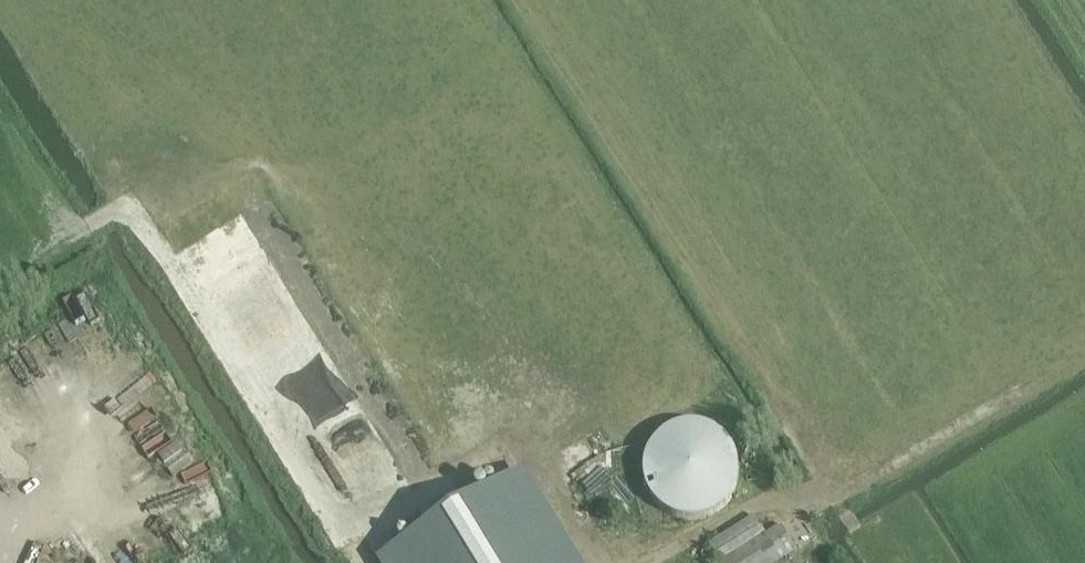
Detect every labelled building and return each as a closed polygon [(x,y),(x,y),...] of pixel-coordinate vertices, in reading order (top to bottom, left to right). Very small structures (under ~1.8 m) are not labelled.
[(722,461),(722,460),(721,453),(719,445),(715,437),(709,430),(701,424),(693,420),(685,418),(678,418),(669,419),(661,422),(653,427),(648,431),(644,437),(640,445),(637,453),(637,461),(638,469),(640,477),(644,484),(650,491),(658,497),(664,500),(674,502),(681,503),(690,501),(696,499),(703,495),(709,490),(713,486),(718,478),(721,469),(722,461)] [(397,549),(405,562),(556,562),(506,481),(397,549)] [(780,525),(766,534),(755,518),(710,546),(720,562),(778,562),(797,551),(780,525)]
